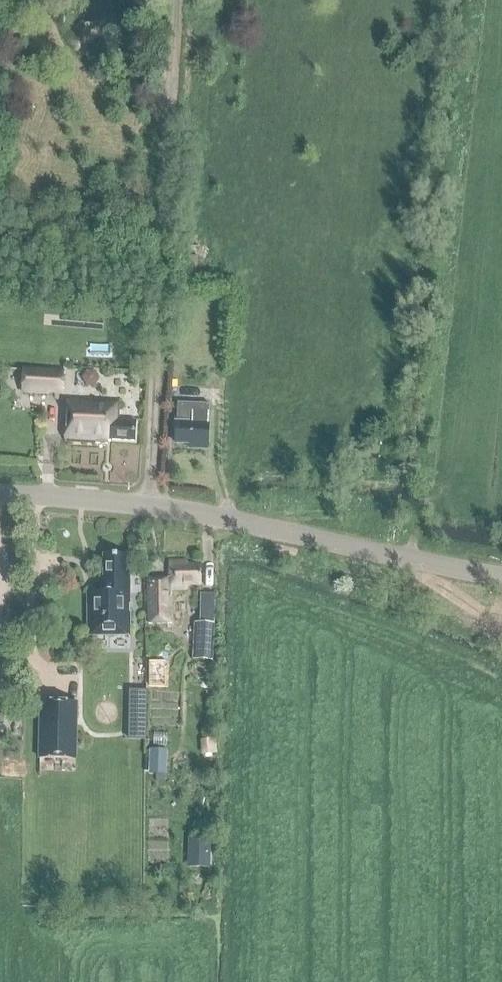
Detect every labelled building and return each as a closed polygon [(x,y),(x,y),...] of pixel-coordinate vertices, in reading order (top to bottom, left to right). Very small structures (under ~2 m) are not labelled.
[(17,368),(16,391),(43,392),(43,390),(56,390),(57,370),(17,368)] [(66,398),(64,438),(109,439),(109,438),(132,438),(132,420),(118,420),(118,400),(66,398)] [(174,442),(190,443),(190,446),(205,447),(208,406),(177,404),(174,442)] [(87,590),(88,634),(128,633),(127,572),(124,572),(124,553),(102,554),(103,576),(98,576),(98,590),(87,590)] [(146,575),(147,610),(147,624),(173,624),(173,592),(169,592),(169,586),(184,586),(184,581),(198,581),(197,562),(184,563),(184,559),(167,559),(167,575),(146,575)] [(196,660),(212,660),(214,623),(198,622),(196,660)] [(149,686),(167,686),(167,662),(149,662),(149,686)] [(7,701),(8,671),(0,671),(0,701),(7,701)] [(39,760),(75,760),(76,703),(40,702),(39,760)] [(129,739),(145,740),(145,724),(129,723),(129,739)] [(149,760),(149,750),(145,750),(144,770),(148,770),(148,772),(166,773),(167,761),(149,760)] [(189,859),(209,860),(210,840),(190,839),(189,859)]
